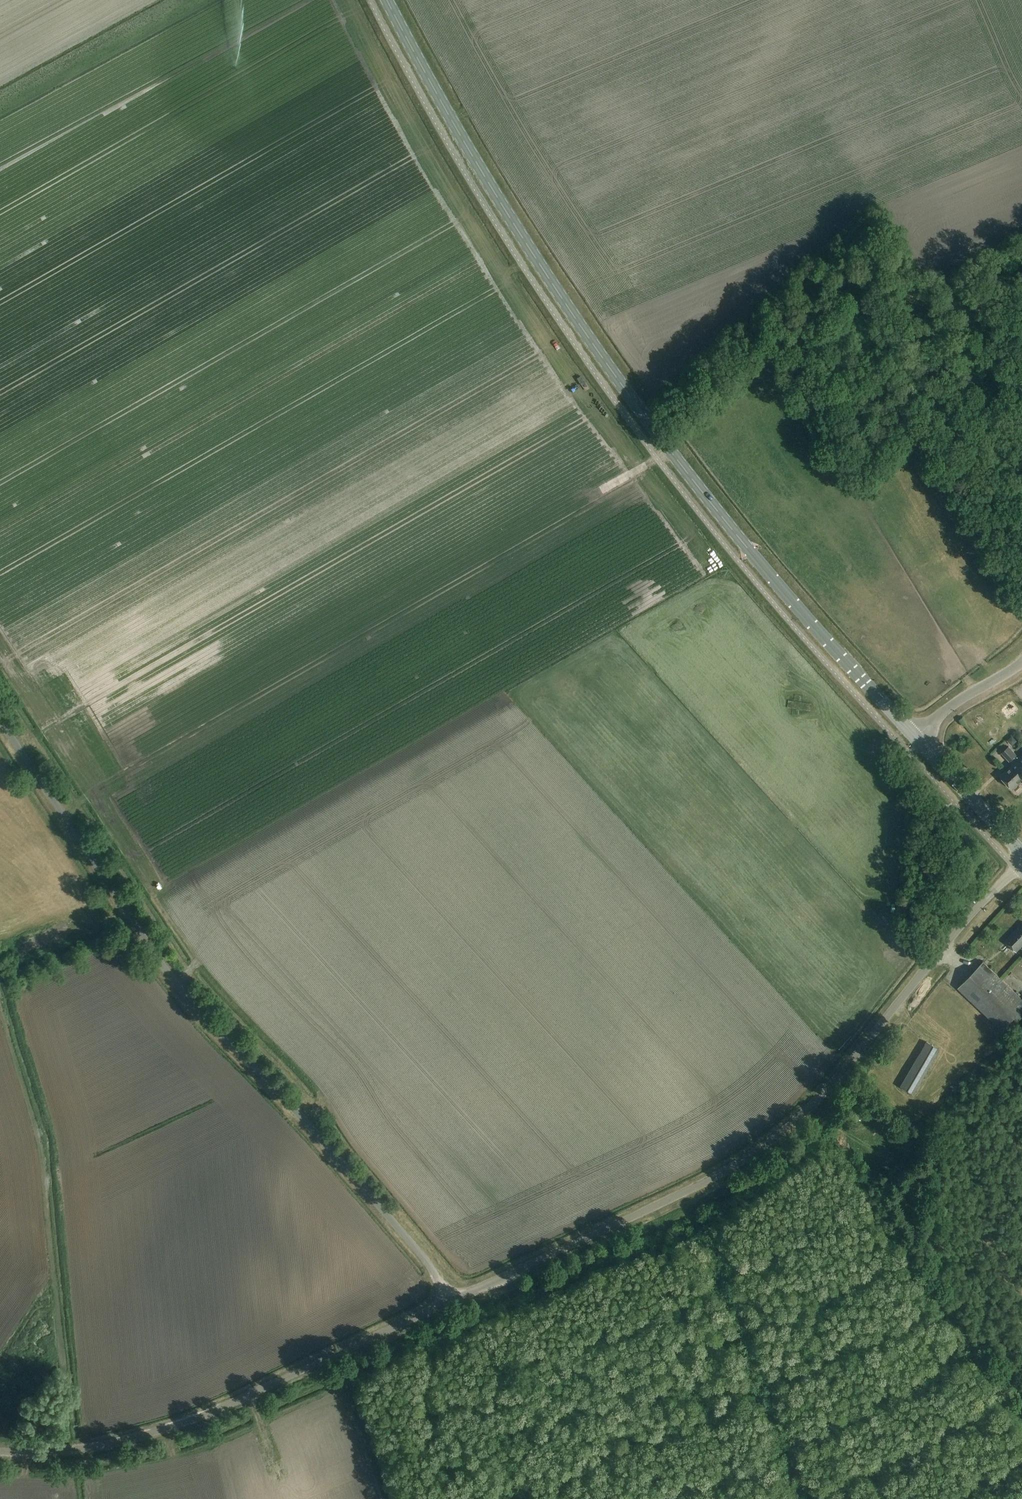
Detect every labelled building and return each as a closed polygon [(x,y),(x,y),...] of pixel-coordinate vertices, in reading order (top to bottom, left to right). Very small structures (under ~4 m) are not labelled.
[(686,480),(681,483),(689,494),(693,491),(686,480)] [(1014,758),(1017,755),(1009,746),(1002,753),(1012,764),(1012,765),(1002,775),(1014,789),(1021,782),(1021,755),(1016,760),(1014,758)] [(1021,945),(1021,924),(1015,932),(1013,931),(1005,940),(1016,951),(1021,945)] [(957,987),(1001,1030),(1021,1008),(1021,999),(982,960),(957,987)] [(905,1078),(900,1086),(913,1094),(940,1049),(938,1048),(926,1041),(905,1078)] [(845,1123),(851,1128),(863,1114),(857,1109),(845,1123)]
